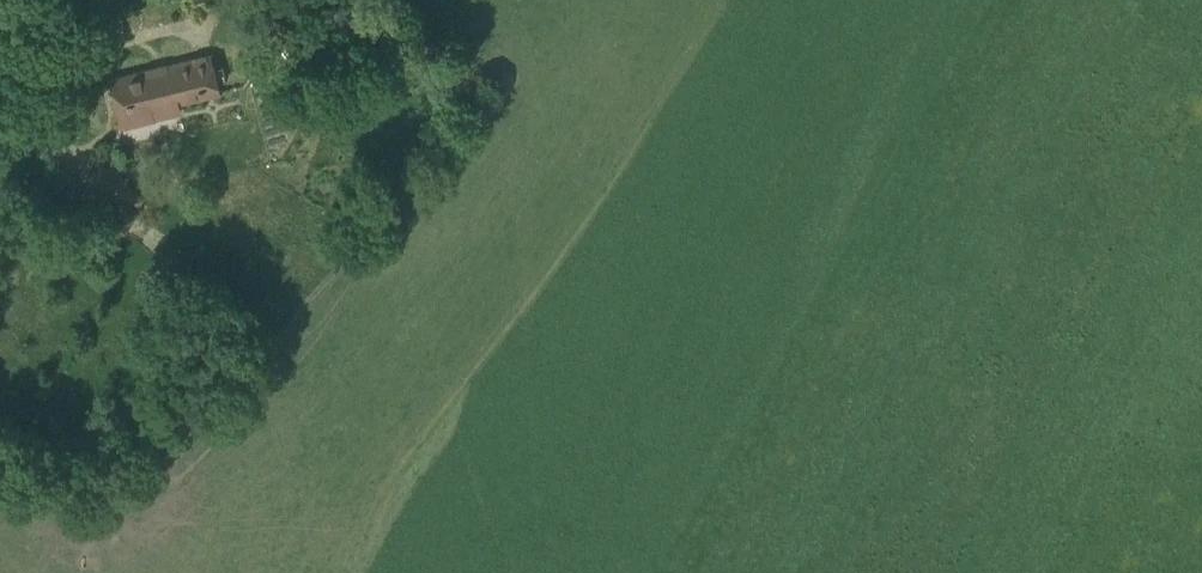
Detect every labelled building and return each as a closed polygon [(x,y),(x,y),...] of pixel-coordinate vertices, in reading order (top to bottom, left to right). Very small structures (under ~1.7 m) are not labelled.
[(214,79),(209,55),(110,79),(121,126),(144,120),(157,117),(155,107),(218,92),(214,79)]
